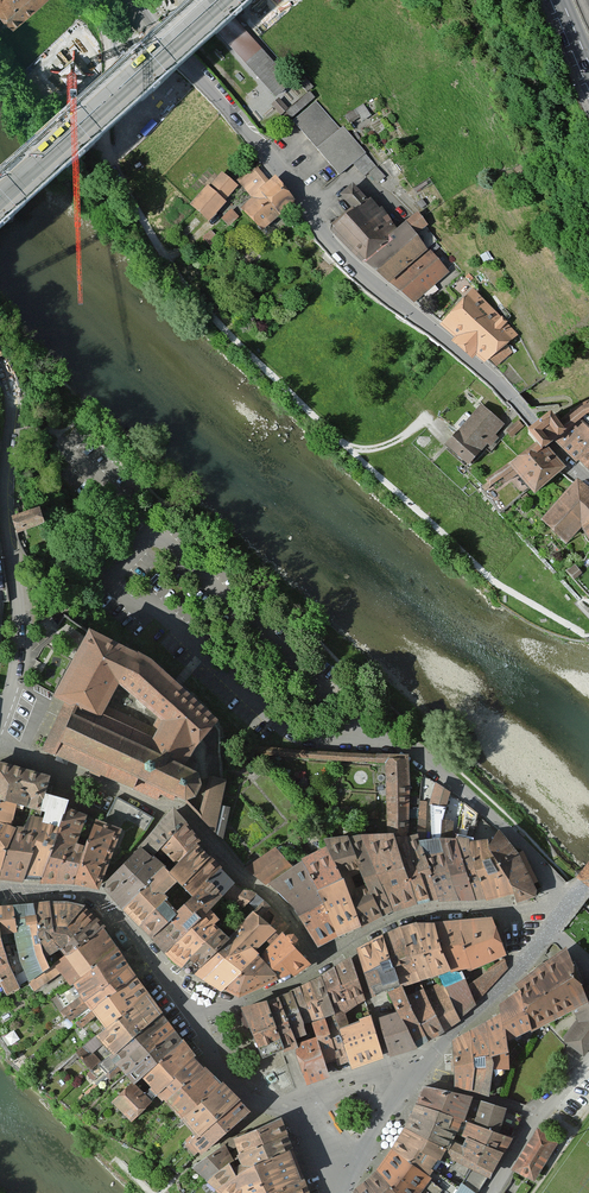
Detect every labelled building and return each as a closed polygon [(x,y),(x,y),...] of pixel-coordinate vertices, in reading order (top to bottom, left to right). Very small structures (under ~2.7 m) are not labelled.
[(14,26),(44,0),(0,0),(0,9),(14,26)] [(262,51),(215,0),(207,0),(195,12),(245,67),(262,51)] [(293,84),(262,51),(245,67),(276,100),(293,84)] [(314,88),(304,77),(298,82),(308,93),(314,88)] [(315,99),(310,93),(290,111),(284,116),(289,121),(291,119),(292,120),(315,99)] [(290,111),(279,99),(271,106),(282,118),(284,116),(290,111)] [(316,102),(293,122),(339,177),(354,165),(365,154),(343,127),(341,129),(316,102)] [(374,120),(364,105),(345,117),(349,123),(355,132),(374,120)] [(376,166),(365,154),(354,165),(365,176),(376,166)] [(275,182),(263,167),(240,185),(254,202),(244,210),(264,236),(302,206),(280,178),(275,182)] [(386,176),(376,167),(368,176),(378,184),(386,176)] [(242,191),(224,174),(193,207),(211,224),(242,191)] [(351,212),(329,232),(361,265),(396,232),(354,187),(340,200),(351,212)] [(428,207),(422,201),(417,205),(423,212),(428,207)] [(233,209),(222,216),(227,223),(238,216),(233,209)] [(410,222),(371,256),(388,277),(428,242),(410,222)] [(429,248),(395,278),(415,299),(448,269),(429,248)] [(472,287),(445,318),(498,364),(525,333),(472,287)] [(461,419),(444,436),(469,461),(504,426),(479,401),(461,419)] [(545,433),(530,446),(533,450),(544,462),(554,453),(560,448),(565,443),(551,427),(545,433)] [(570,446),(588,464),(588,427),(570,446)] [(533,450),(492,486),(505,501),(520,488),(533,503),(569,471),(554,453),(544,462),(533,450)] [(584,480),(550,523),(578,545),(588,530),(588,485),(584,480)] [(41,509),(12,519),(17,534),(46,524),(41,509)] [(152,741),(191,759),(206,737),(216,725),(224,716),(153,653),(92,625),(53,695),(67,703),(104,719),(111,704),(122,683),(159,713),(165,717),(152,741)] [(104,719),(67,703),(47,748),(158,797),(161,793),(172,798),(175,794),(186,800),(199,794),(207,780),(205,772),(196,766),(198,762),(191,759),(152,741),(165,717),(159,713),(154,724),(111,704),(104,719)] [(386,833),(409,834),(411,754),(270,749),(270,757),(388,761),(386,833)] [(18,803),(32,807),(41,809),(46,792),(51,775),(0,761),(0,798),(18,803)] [(202,815),(219,833),(229,782),(221,778),(214,775),(202,815)] [(434,837),(446,836),(446,820),(454,794),(438,782),(432,803),(434,837)] [(45,811),(25,880),(41,880),(69,805),(71,799),(46,792),(41,809),(45,811)] [(12,824),(18,803),(0,798),(0,820),(12,824)] [(116,798),(104,821),(121,828),(126,818),(132,806),(116,798)] [(476,822),(478,813),(465,801),(462,813),(476,822)] [(41,880),(74,883),(87,846),(78,843),(81,836),(90,839),(97,819),(97,816),(69,805),(41,880)] [(149,816),(132,806),(126,818),(143,827),(149,816)] [(0,872),(0,878),(25,880),(45,811),(41,809),(32,807),(25,829),(16,826),(0,872)] [(173,808),(143,843),(156,853),(187,822),(173,808)] [(74,883),(99,887),(121,828),(104,821),(97,819),(90,839),(87,846),(74,883)] [(0,820),(0,872),(16,826),(12,824),(0,820)] [(446,820),(446,836),(454,836),(455,820),(446,820)] [(201,840),(187,822),(156,853),(165,859),(169,855),(179,863),(199,843),(201,840)] [(462,836),(481,899),(491,899),(473,838),(474,829),(463,826),(462,836)] [(492,842),(519,893),(522,900),(539,894),(535,885),(539,882),(524,852),(521,854),(501,829),(492,842)] [(364,834),(398,909),(422,902),(435,900),(409,834),(386,833),(364,834)] [(332,848),(366,925),(398,909),(364,834),(327,837),(332,848)] [(409,834),(435,900),(444,900),(422,838),(421,834),(409,834)] [(422,838),(444,900),(464,899),(446,836),(434,837),(422,838)] [(446,836),(464,899),(481,899),(462,836),(454,836),(446,836)] [(473,838),(491,899),(519,893),(492,842),(473,838)] [(125,907),(141,925),(170,897),(166,893),(180,879),(184,882),(211,855),(199,843),(179,863),(172,870),(165,864),(125,907)] [(153,854),(141,845),(103,888),(114,896),(153,854)] [(307,863),(341,936),(366,925),(332,848),(307,863)] [(251,869),(273,887),(292,872),(274,850),(251,869)] [(153,854),(114,896),(125,907),(165,864),(153,854)] [(222,867),(211,855),(184,882),(196,893),(222,867)] [(341,936),(307,863),(292,872),(273,887),(319,946),(341,936)] [(153,938),(169,955),(214,909),(226,895),(238,882),(222,867),(196,893),(181,909),(153,938)] [(248,904),(255,895),(238,882),(226,895),(245,907),(248,904)] [(255,909),(262,901),(255,895),(248,904),(255,909)] [(141,925),(153,938),(181,909),(170,897),(141,925)] [(50,901),(34,902),(46,954),(51,965),(62,958),(57,951),(61,948),(55,939),(50,901)] [(64,929),(84,905),(67,901),(50,901),(55,939),(61,948),(64,929)] [(195,973),(205,979),(230,954),(237,959),(272,923),(262,914),(268,907),(262,901),(255,909),(232,935),(195,973)] [(20,953),(28,982),(51,965),(46,954),(34,902),(0,905),(3,935),(15,932),(20,953)] [(0,905),(0,978),(6,993),(19,986),(9,960),(3,935),(0,905)] [(61,948),(97,917),(84,905),(64,929),(61,948)] [(205,979),(224,990),(259,956),(288,930),(268,907),(262,914),(272,923),(237,959),(230,954),(205,979)] [(169,955),(179,963),(218,923),(224,917),(214,909),(169,955)] [(66,954),(105,927),(97,917),(61,948),(66,954)] [(482,966),(506,953),(491,918),(439,922),(457,970),(462,969),(482,963),(482,966)] [(438,976),(419,921),(404,926),(423,981),(438,976)] [(457,970),(439,922),(419,921),(438,976),(441,975),(457,970)] [(179,963),(187,968),(225,929),(218,923),(179,963)] [(423,981),(404,926),(386,934),(406,986),(423,981)] [(72,984),(120,949),(105,927),(66,954),(62,958),(51,965),(28,982),(34,991),(61,972),(72,984)] [(187,968),(195,973),(232,935),(225,929),(187,968)] [(259,956),(283,978),(313,962),(297,946),(302,942),(288,930),(259,956)] [(386,934),(361,948),(376,994),(388,991),(406,986),(386,934)] [(70,1014),(130,965),(120,949),(72,984),(56,996),(70,1014)] [(573,1012),(588,1004),(588,998),(588,997),(567,952),(523,983),(525,987),(536,1028),(573,1012)] [(259,956),(224,990),(240,996),(283,978),(259,956)] [(368,1001),(355,957),(328,976),(341,1013),(344,1024),(350,1022),(348,1012),(368,1001)] [(509,968),(504,961),(470,985),(479,1001),(509,968)] [(77,1022),(137,975),(130,965),(70,1014),(77,1022)] [(441,975),(445,985),(461,1018),(479,1001),(470,985),(462,969),(457,970),(441,975)] [(107,1028),(151,995),(137,975),(77,1022),(82,1028),(97,1015),(107,1028)] [(328,976),(317,983),(328,1018),(341,1013),(328,976)] [(317,983),(305,990),(316,1021),(328,1018),(317,983)] [(445,985),(427,991),(447,1030),(461,1018),(445,985)] [(400,1011),(420,1046),(432,1040),(411,996),(406,986),(388,991),(400,1011)] [(536,1028),(525,987),(503,1002),(506,1013),(513,1039),(536,1028)] [(296,995),(306,1025),(316,1021),(305,990),(296,995)] [(411,996),(432,1040),(447,1030),(427,991),(411,996)] [(97,1036),(113,1053),(164,1013),(151,995),(107,1028),(97,1036)] [(283,999),(298,1036),(309,1033),(306,1025),(296,995),(283,999)] [(269,1004),(286,1050),(298,1046),(301,1043),(298,1036),(283,999),(269,1004)] [(269,1004),(243,1011),(263,1058),(286,1050),(269,1004)] [(573,1012),(577,1023),(563,1044),(585,1059),(588,1053),(588,1004),(573,1012)] [(383,1017),(397,1055),(420,1046),(400,1011),(383,1017)] [(350,1022),(344,1024),(356,1062),(357,1067),(389,1058),(375,1012),(367,1015),(369,1019),(364,1020),(365,1023),(352,1027),(350,1022)] [(119,1066),(171,1023),(164,1013),(113,1053),(100,1064),(109,1074),(119,1066)] [(343,1066),(356,1062),(344,1024),(341,1013),(328,1018),(341,1060),(343,1066)] [(513,1039),(506,1013),(490,1020),(497,1055),(514,1050),(513,1039)] [(329,1064),(341,1060),(328,1018),(316,1021),(320,1037),(329,1064)] [(497,1055),(490,1020),(472,1030),(480,1064),(476,1089),(493,1094),(498,1068),(513,1069),(514,1057),(514,1050),(497,1055)] [(119,1066),(127,1073),(178,1032),(171,1023),(119,1066)] [(536,1028),(514,1057),(513,1069),(538,1037),(536,1028)] [(480,1064),(472,1030),(454,1044),(455,1084),(476,1089),(480,1064)] [(136,1082),(185,1041),(178,1032),(127,1073),(136,1082)] [(102,1045),(95,1037),(76,1052),(91,1071),(100,1064),(92,1054),(102,1045)] [(329,1064),(320,1037),(301,1043),(298,1046),(310,1083),(332,1075),(329,1064)] [(158,1093),(196,1056),(185,1041),(136,1082),(152,1098),(157,1092),(158,1093)] [(170,1099),(206,1067),(196,1056),(158,1093),(165,1100),(168,1097),(170,1099)] [(186,1116),(224,1082),(206,1067),(170,1099),(186,1116)] [(152,1098),(136,1082),(113,1102),(131,1120),(152,1098)] [(203,1135),(243,1100),(224,1082),(186,1116),(203,1135)] [(424,1087),(417,1103),(469,1119),(475,1100),(424,1087)] [(186,1147),(196,1155),(201,1151),(202,1153),(253,1111),(243,1100),(203,1135),(195,1142),(194,1140),(186,1147)] [(501,1108),(475,1100),(469,1119),(493,1129),(501,1108)] [(417,1103),(413,1113),(460,1132),(469,1119),(417,1103)] [(522,1116),(507,1111),(501,1125),(516,1130),(522,1116)] [(405,1128),(461,1156),(466,1143),(458,1139),(460,1132),(413,1113),(405,1128)] [(283,1117),(236,1139),(242,1154),(290,1135),(283,1117)] [(469,1136),(504,1153),(513,1137),(493,1129),(469,1119),(460,1132),(469,1136)] [(405,1128),(394,1149),(434,1177),(457,1192),(479,1192),(493,1173),(477,1164),(462,1186),(436,1171),(442,1161),(466,1174),(474,1162),(461,1156),(405,1128)] [(558,1145),(537,1132),(514,1172),(535,1185),(558,1145)] [(242,1154),(207,1179),(218,1189),(252,1167),(295,1149),(290,1135),(242,1154)] [(477,1164),(493,1173),(504,1153),(469,1136),(466,1143),(461,1156),(474,1162),(477,1164)] [(207,1179),(242,1154),(236,1139),(194,1167),(207,1179)] [(218,1189),(223,1192),(278,1192),(307,1182),(295,1149),(252,1167),(218,1189)] [(380,1171),(401,1192),(457,1192),(434,1177),(394,1149),(380,1171)] [(369,1181),(380,1192),(401,1192),(380,1171),(369,1181)] [(357,1192),(358,1192),(380,1192),(369,1181),(357,1192)] [(307,1182),(278,1192),(311,1192),(307,1182)]
